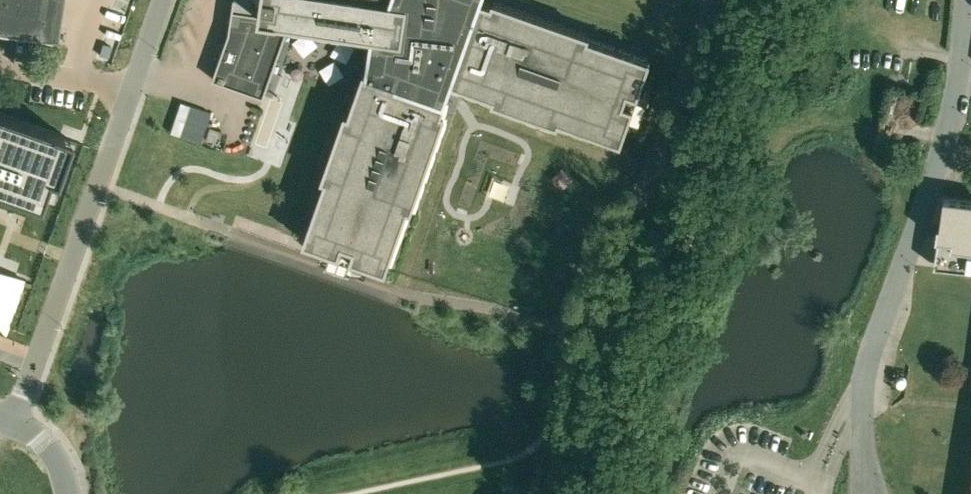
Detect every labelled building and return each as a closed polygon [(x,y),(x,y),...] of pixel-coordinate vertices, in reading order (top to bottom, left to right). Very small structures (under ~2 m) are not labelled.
[(57,37),(61,11),(62,0),(0,0),(0,29),(57,37)] [(229,32),(212,78),(264,96),(291,21),(373,33),(368,70),(365,69),(350,113),(346,112),(323,177),(327,178),(305,240),(386,269),(408,207),(411,208),(445,113),(441,111),(449,91),(452,81),(495,96),(493,99),(558,122),(559,118),(621,140),(649,59),(587,37),(589,34),(494,0),(493,0),(492,4),(482,0),(234,0),(229,32)] [(169,131),(179,134),(200,142),(210,111),(180,101),(169,131)] [(4,191),(39,203),(39,202),(48,176),(55,179),(70,138),(59,134),(52,132),(0,113),(0,190),(4,191)] [(219,130),(209,127),(205,139),(215,142),(219,130)] [(882,155),(891,157),(896,137),(897,133),(887,131),(887,135),(882,155)] [(944,197),(940,224),(937,224),(935,237),(938,237),(934,265),(970,270),(970,201),(944,197)] [(3,328),(5,328),(22,278),(0,270),(0,325),(3,328)]
